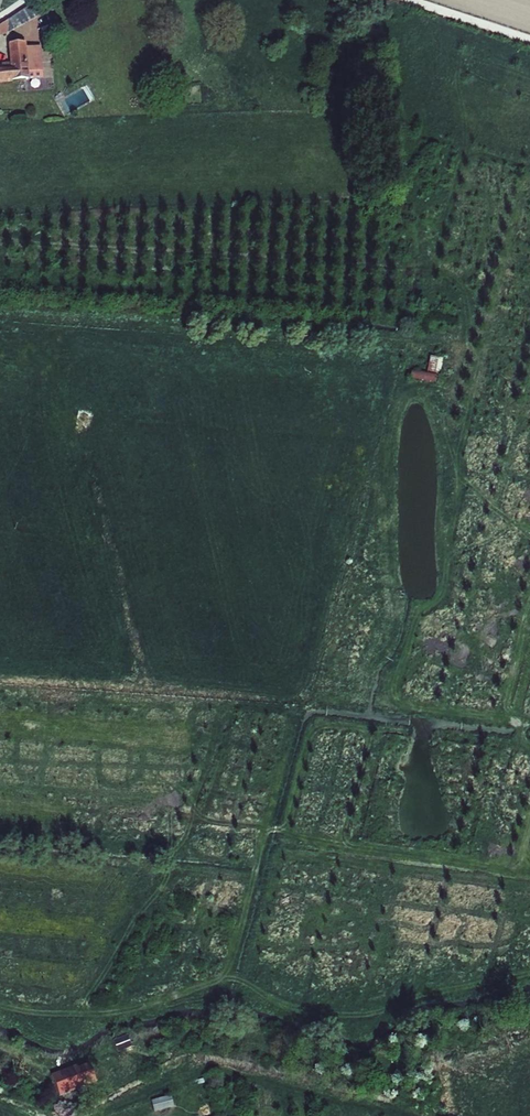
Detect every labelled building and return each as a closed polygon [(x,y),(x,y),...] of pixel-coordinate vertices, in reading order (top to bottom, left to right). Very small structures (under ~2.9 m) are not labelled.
[(42,83),(40,71),(31,71),(32,78),(25,78),(22,49),(7,51),(7,73),(0,73),(0,89),(42,83)] [(414,369),(413,377),(439,382),(444,357),(432,355),(428,372),(414,369)] [(54,1075),(56,1084),(58,1093),(67,1095),(96,1085),(89,1066),(74,1072),(72,1068),(54,1075)] [(173,1093),(153,1099),(157,1111),(177,1105),(173,1093)]
